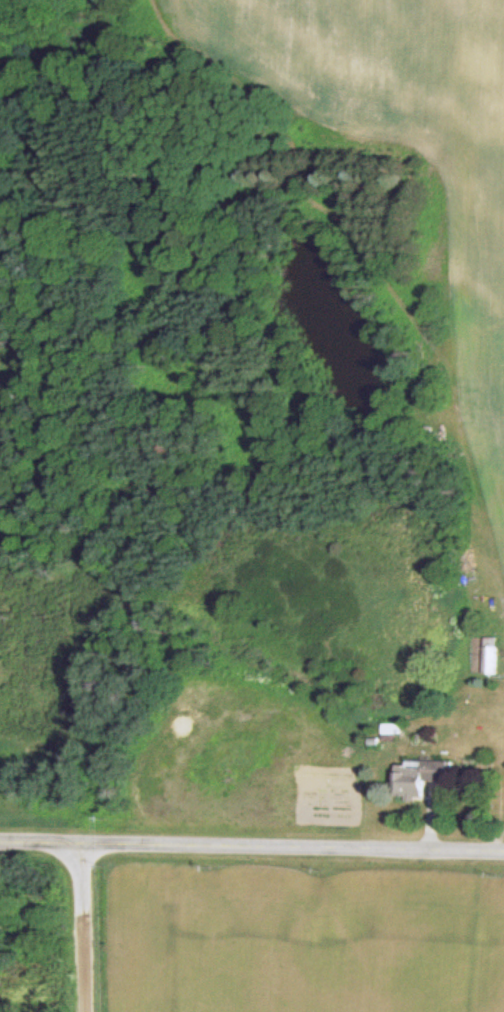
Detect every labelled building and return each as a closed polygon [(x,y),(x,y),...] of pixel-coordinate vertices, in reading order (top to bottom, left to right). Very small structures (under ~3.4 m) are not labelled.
[(484,673),(498,673),(498,635),(484,635),(484,673)] [(451,761),(397,759),(396,797),(424,798),(425,780),(450,781),(451,761)]
